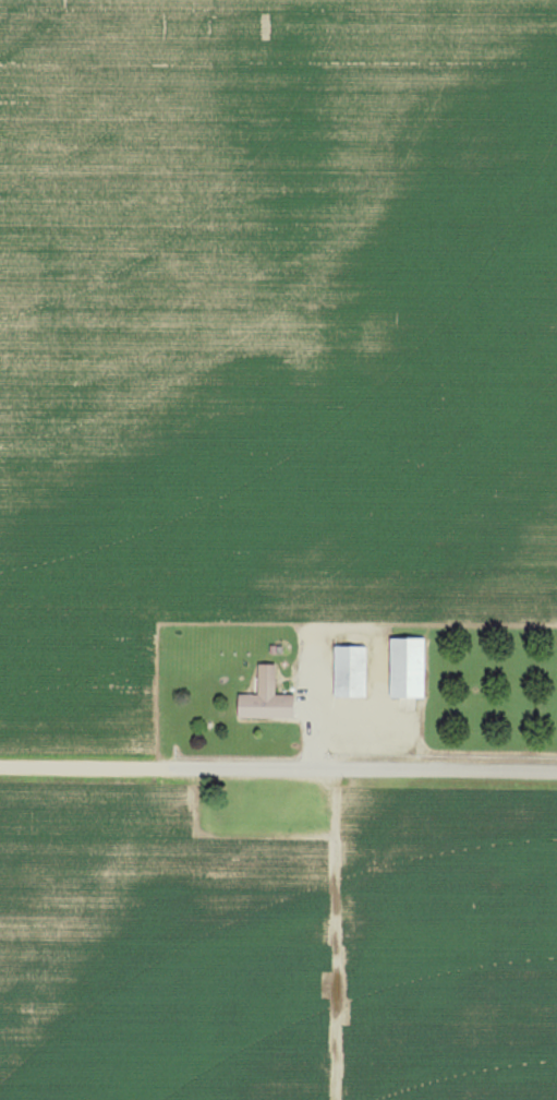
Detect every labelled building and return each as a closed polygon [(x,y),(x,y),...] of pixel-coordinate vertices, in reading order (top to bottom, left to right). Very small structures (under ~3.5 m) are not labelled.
[(425,638),(391,638),(391,698),(425,698),(425,638)] [(334,697),(366,697),(367,646),(335,646),(334,697)] [(294,695),(276,695),(276,664),(259,664),(259,694),(239,694),(239,718),(294,718),(294,695)]
